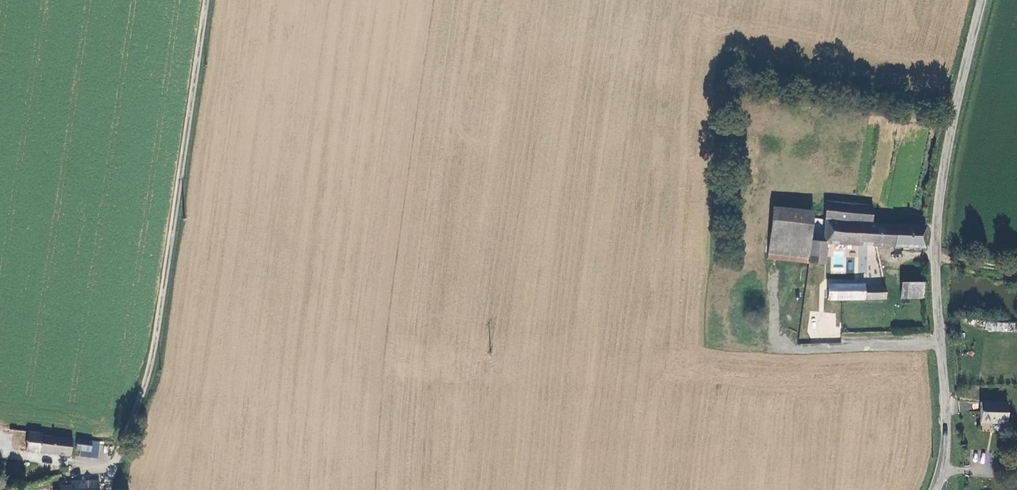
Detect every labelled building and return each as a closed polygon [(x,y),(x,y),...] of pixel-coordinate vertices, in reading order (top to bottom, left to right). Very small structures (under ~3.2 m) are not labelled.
[(928,248),(929,224),(873,221),(871,245),(928,248)] [(828,280),(827,299),(887,301),(887,293),(866,292),(866,281),(828,280)] [(926,282),(902,281),(900,298),(925,299),(926,282)] [(1007,423),(1009,402),(983,400),(981,421),(1007,423)] [(33,451),(74,455),(76,437),(43,435),(43,431),(34,432),(33,451)] [(95,449),(96,440),(96,438),(81,437),(80,447),(95,449)] [(102,440),(102,448),(116,450),(117,441),(102,440)] [(78,479),(78,484),(78,489),(105,489),(105,479),(78,479)]
